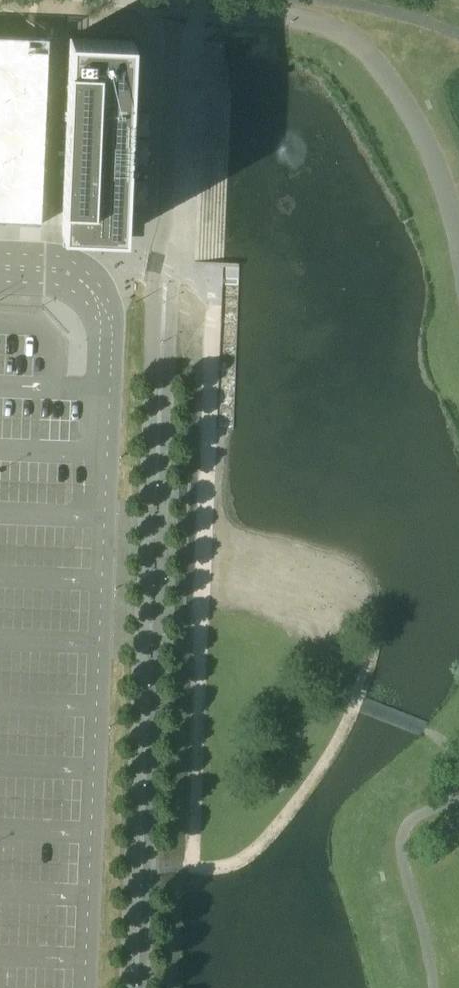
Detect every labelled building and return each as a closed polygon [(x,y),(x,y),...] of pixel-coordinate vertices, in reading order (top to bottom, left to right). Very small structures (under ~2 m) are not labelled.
[(20,223),(40,224),(47,50),(47,38),(34,38),(28,37),(0,36),(0,222),(20,223)] [(69,39),(61,232),(62,232),(93,233),(108,234),(123,234),(124,234),(131,55),(132,40),(69,38),(69,39)]
